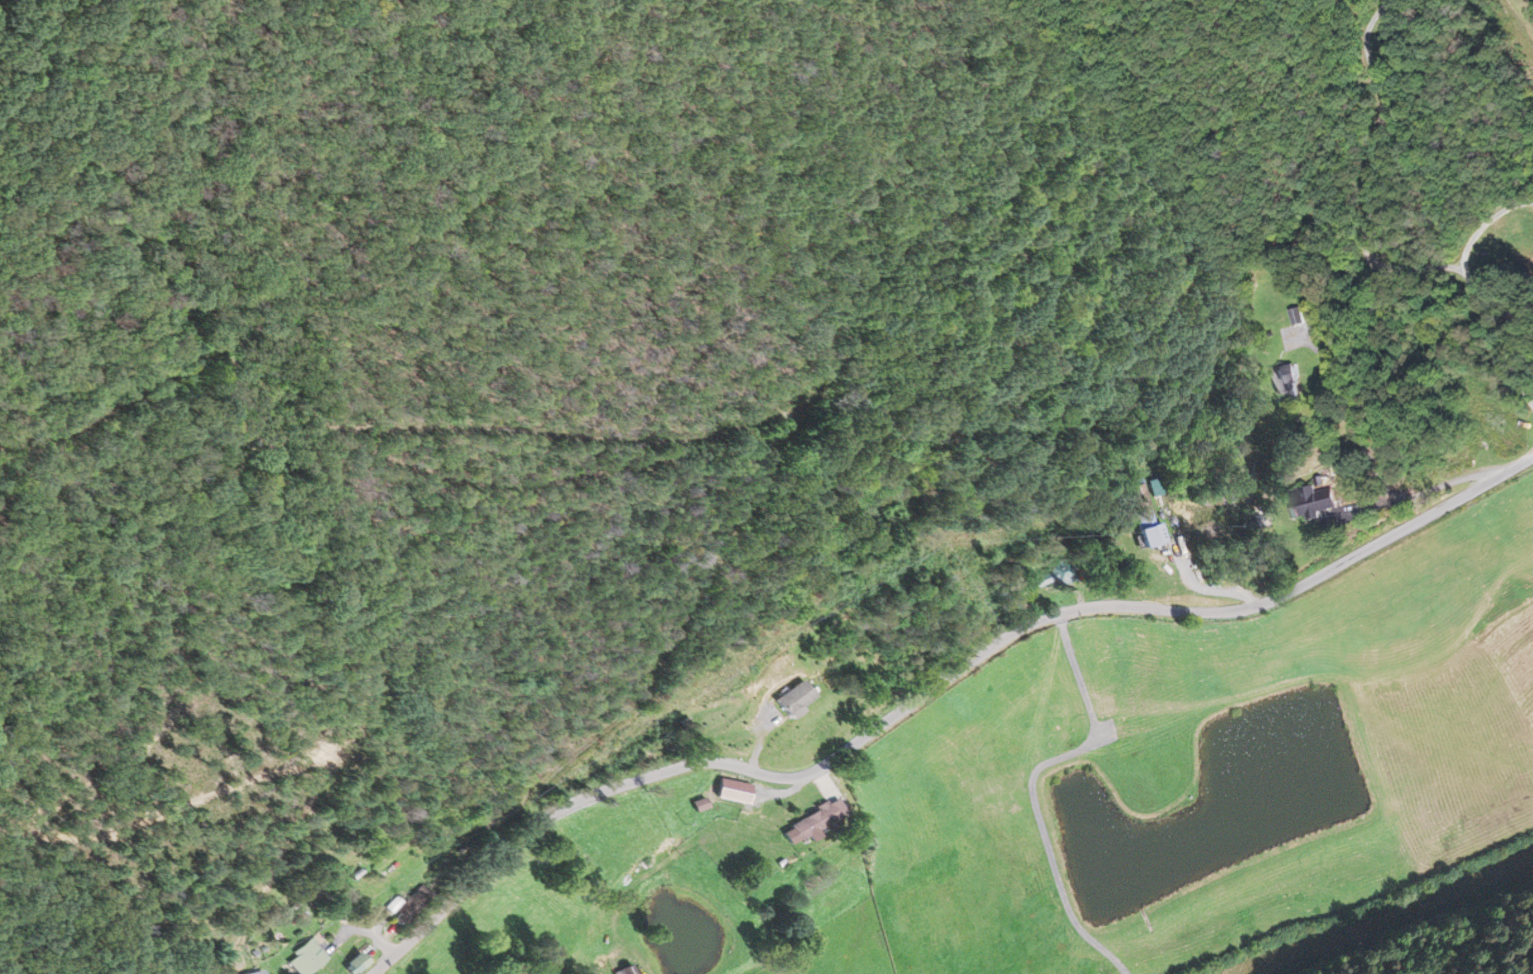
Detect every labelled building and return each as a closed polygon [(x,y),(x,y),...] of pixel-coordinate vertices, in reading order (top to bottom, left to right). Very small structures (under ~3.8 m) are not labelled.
[(1304,322),(1300,308),(1290,311),(1293,325),(1304,322)] [(1273,369),(1277,400),(1300,396),(1296,365),(1273,369)] [(1133,508),(1148,504),(1141,477),(1126,481),(1133,508)] [(1287,490),(1293,517),(1337,508),(1333,486),(1317,490),(1315,484),(1287,490)] [(1164,541),(1160,521),(1152,522),(1149,509),(1130,513),(1137,546),(1164,541)] [(1055,585),(1071,580),(1065,559),(1047,565),(1049,571),(1032,576),(1035,587),(1054,581),(1055,585)] [(705,806),(700,797),(687,803),(692,812),(705,806)] [(786,824),(795,840),(841,813),(832,797),(786,824)] [(427,894),(418,885),(386,917),(395,926),(427,894)] [(304,938),(280,959),(293,973),(301,973),(321,957),(304,938)]
